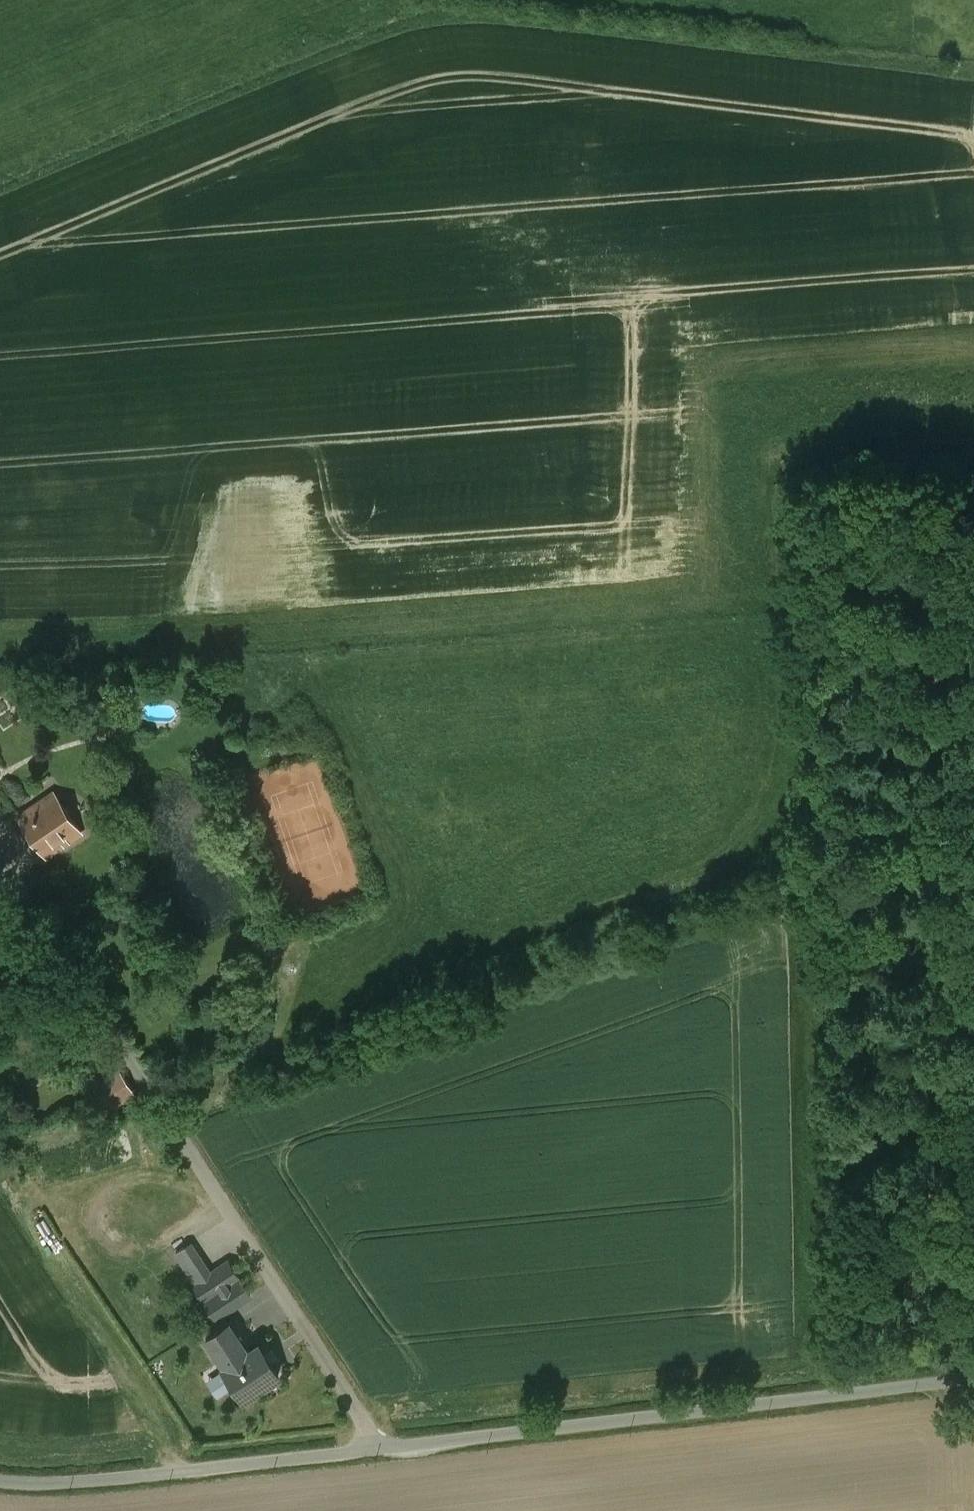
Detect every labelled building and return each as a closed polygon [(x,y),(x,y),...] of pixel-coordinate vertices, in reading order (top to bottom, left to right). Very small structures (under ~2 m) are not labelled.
[(54,791),(18,816),(46,856),(81,832),(54,791)] [(98,1079),(112,1107),(141,1092),(127,1064),(98,1079)] [(239,1280),(208,1300),(220,1318),(251,1298),(239,1280)] [(227,1326),(209,1338),(216,1349),(234,1337),(227,1326)] [(245,1354),(234,1337),(216,1349),(226,1364),(223,1366),(244,1396),(278,1373),(259,1345),(245,1354)]
